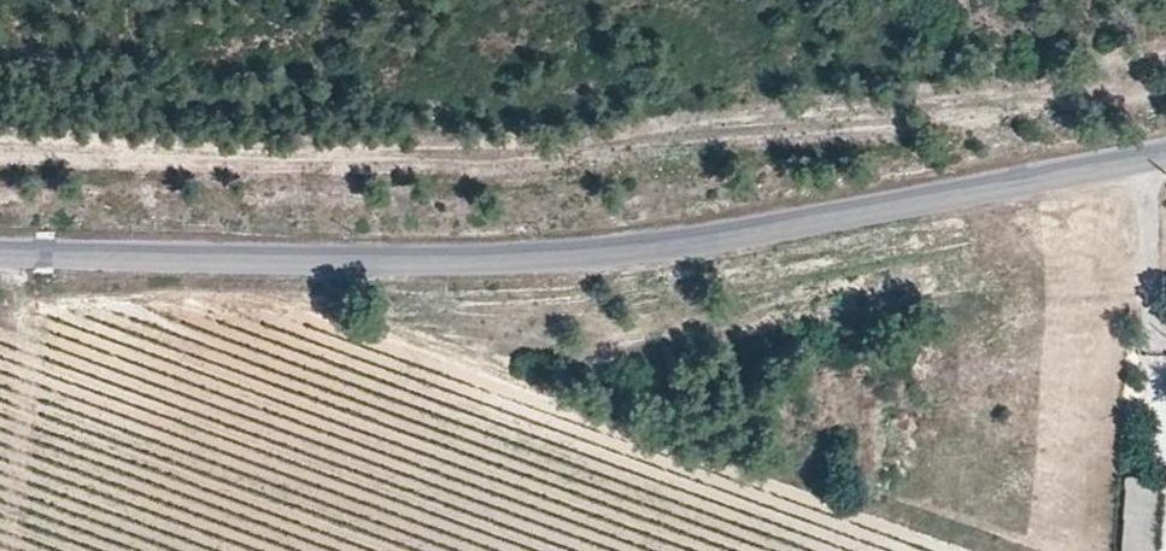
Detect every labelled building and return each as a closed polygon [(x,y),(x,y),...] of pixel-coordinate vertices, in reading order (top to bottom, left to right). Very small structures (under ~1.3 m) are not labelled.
[(1153,475),(1123,475),(1124,549),(1154,548),(1153,475)]
